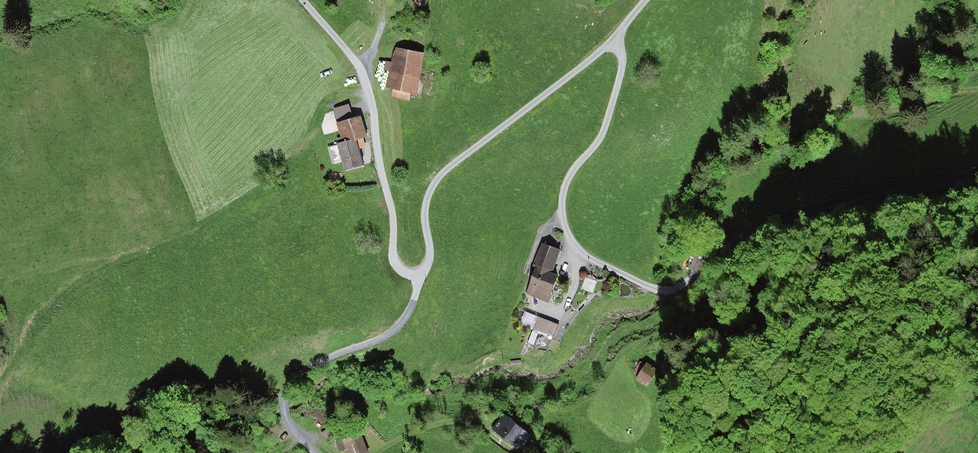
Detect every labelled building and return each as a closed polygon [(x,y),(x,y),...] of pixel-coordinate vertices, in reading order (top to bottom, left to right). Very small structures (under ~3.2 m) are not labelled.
[(431,52),(398,46),(395,63),(388,62),(387,71),(392,72),(389,88),(423,94),(431,52)] [(360,100),(339,106),(344,121),(336,124),(342,144),(360,139),(370,136),(360,100)] [(360,139),(342,144),(349,172),(368,167),(360,139)] [(373,161),(372,152),(368,152),(367,144),(364,145),(367,161),(373,161)] [(564,253),(546,244),(534,270),(541,273),(532,293),(554,303),(566,276),(556,272),(564,253)] [(563,328),(527,313),(522,325),(559,340),(563,328)] [(651,363),(636,379),(647,389),(662,372),(651,363)] [(508,414),(495,429),(522,451),(535,437),(508,414)] [(334,440),(339,452),(347,449),(349,452),(371,452),(372,452),(361,428),(334,440)]
